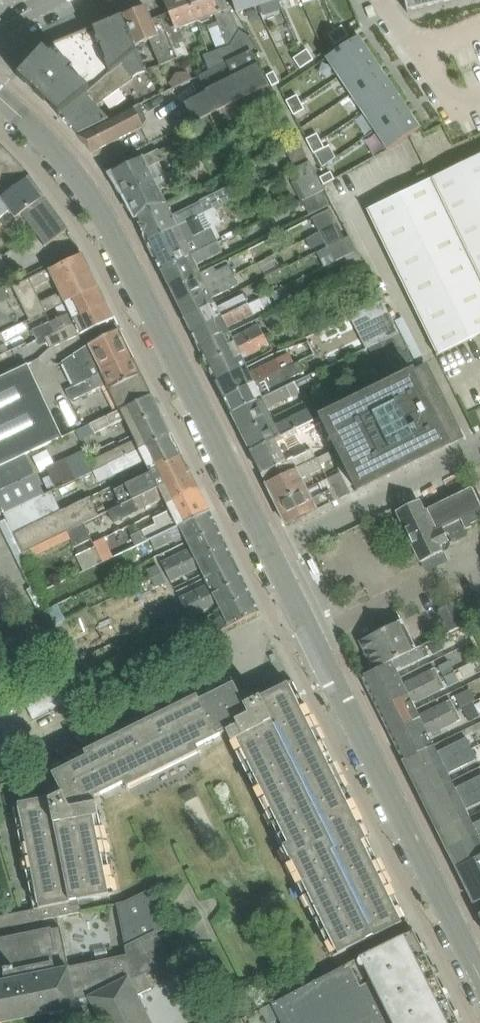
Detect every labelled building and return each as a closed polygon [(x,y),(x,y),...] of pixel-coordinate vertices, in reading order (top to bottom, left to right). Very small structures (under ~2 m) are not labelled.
[(169,16),(161,19),(172,46),(183,41),(178,29),(198,21),(190,0),(163,0),(169,16)] [(252,48),(244,33),(239,30),(225,0),(190,0),(198,21),(215,15),(226,44),(225,48),(203,56),(208,70),(248,50),(252,48)] [(255,0),(232,0),(236,12),(257,6),(255,0)] [(407,12),(457,0),(405,0),(407,12)] [(177,59),(172,46),(161,19),(152,22),(145,6),(123,15),(135,45),(148,40),(159,66),(177,59)] [(44,47),(18,74),(52,106),(59,115),(121,62),(132,77),(136,74),(146,71),(135,45),(123,15),(44,47)] [(342,26),(336,30),(342,40),(349,36),(342,26)] [(336,30),(329,35),(336,45),(342,40),(336,30)] [(326,56),(338,74),(371,53),(358,34),(326,56)] [(183,41),(172,46),(177,59),(188,55),(183,41)] [(248,50),(208,70),(196,76),(204,92),(181,103),(191,123),(209,114),(234,102),(266,86),(248,50)] [(307,50),(300,54),(307,64),(314,60),(307,50)] [(383,71),(371,53),(338,74),(351,92),(383,71)] [(300,54),(294,59),(301,69),(307,64),(300,54)] [(121,62),(59,115),(77,135),(108,119),(95,105),(100,102),(101,103),(132,77),(121,62)] [(383,71),(351,92),(363,111),(395,89),(383,71)] [(274,72),(267,76),(273,86),(280,83),(274,72)] [(408,107),(395,89),(363,111),(375,129),(408,107)] [(298,95),(287,101),(291,108),(301,102),(298,95)] [(234,102),(209,114),(216,127),(240,115),(234,102)] [(301,102),(291,108),(294,115),(305,110),(301,102)] [(108,119),(77,135),(92,152),(142,127),(132,108),(131,107),(108,119)] [(420,125),(408,107),(375,129),(388,147),(420,125)] [(261,114),(243,123),(250,135),(267,127),(261,114)] [(287,117),(270,125),(281,147),(299,139),(288,117),(287,117)] [(318,134),(307,139),(311,146),(322,141),(318,134)] [(300,139),(289,145),(298,163),(308,158),(309,157),(300,139)] [(322,141),(311,146),(315,153),(325,148),(322,141)] [(5,196),(30,177),(30,176),(3,149),(0,147),(0,198),(5,196)] [(123,196),(153,181),(147,167),(163,159),(158,148),(109,173),(123,196)] [(432,179),(479,278),(479,155),(432,179)] [(300,167),(292,171),(296,178),(292,180),(302,201),(306,199),(321,192),(324,190),(317,176),(310,162),(300,167)] [(479,334),(479,278),(432,179),(431,179),(427,169),(416,174),(421,184),(367,210),(437,355),(479,334)] [(135,218),(166,202),(160,189),(178,180),(173,171),(153,181),(123,196),(127,203),(133,215),(135,218)] [(332,172),(321,178),(325,185),(336,179),(332,172)] [(0,198),(0,218),(10,210),(15,217),(14,217),(15,218),(22,213),(36,232),(45,244),(44,245),(45,246),(68,229),(30,177),(5,196),(0,198)] [(166,202),(135,218),(147,242),(204,214),(214,209),(232,201),(225,187),(198,200),(199,201),(172,214),(166,202)] [(328,206),(321,192),(306,199),(302,201),(310,215),(328,206)] [(312,218),(320,234),(338,225),(330,209),(312,218)] [(204,214),(147,242),(161,271),(218,243),(204,214)] [(345,239),(338,225),(320,234),(327,248),(345,239)] [(350,237),(345,239),(327,248),(334,261),(343,256),(357,249),(350,237)] [(223,253),(218,243),(161,271),(170,288),(201,273),(197,265),(223,253)] [(365,267),(357,249),(343,256),(352,273),(365,267)] [(91,273),(82,253),(13,286),(22,304),(39,296),(36,289),(54,280),(59,290),(66,287),(65,285),(91,273)] [(170,288),(177,304),(234,276),(229,267),(216,273),(213,267),(201,273),(170,288)] [(29,319),(65,303),(99,288),(91,273),(65,285),(66,287),(59,290),(61,294),(42,302),(39,296),(22,304),(29,319)] [(239,285),(234,276),(177,304),(184,317),(215,302),(213,298),(239,285)] [(107,305),(99,288),(65,303),(70,313),(34,330),(40,341),(76,324),(76,323),(80,320),(79,318),(107,305)] [(276,289),(272,292),(275,300),(280,297),(276,289)] [(191,332),(248,304),(243,295),(218,308),(215,302),(184,317),(191,332)] [(259,299),(248,304),(191,332),(199,348),(230,333),(227,327),(264,309),(259,299)] [(360,341),(380,336),(379,329),(393,326),(388,304),(353,312),(360,341)] [(76,324),(40,341),(42,346),(48,342),(52,349),(114,318),(107,305),(79,318),(80,320),(76,323),(76,324)] [(76,386),(134,358),(118,326),(87,342),(89,346),(64,363),(76,386)] [(233,339),(230,333),(199,348),(206,362),(208,365),(216,382),(247,367),(245,363),(243,358),(269,345),(259,326),(233,339)] [(399,331),(379,341),(388,360),(391,358),(395,356),(408,350),(399,331)] [(416,365),(408,350),(395,356),(404,374),(413,370),(417,368),(416,365)] [(223,396),(224,397),(293,363),(288,353),(249,372),(247,367),(216,382),(219,388),(223,396)] [(134,358),(76,386),(68,390),(74,402),(108,384),(121,410),(152,395),(134,358)] [(388,360),(377,365),(386,383),(400,376),(396,367),(391,358),(388,360)] [(293,363),(224,397),(231,413),(263,398),(292,384),(289,379),(303,372),(298,361),(293,363)] [(25,455),(64,436),(31,367),(0,381),(0,467),(25,455)] [(358,490),(359,490),(388,475),(419,460),(450,445),(413,370),(404,374),(400,376),(386,383),(382,385),(351,400),(321,416),(357,489),(358,490)] [(294,383),(292,384),(263,398),(231,413),(240,430),(241,433),(272,417),(271,415),(268,409),(300,393),(294,383)] [(76,430),(76,431),(81,440),(125,419),(129,427),(161,412),(152,395),(121,410),(76,430)] [(273,418),(241,433),(250,451),(294,429),(312,420),(307,410),(277,426),(273,418)] [(114,462),(171,434),(164,420),(161,412),(129,427),(135,441),(91,462),(96,471),(114,462)] [(317,429),(325,425),(321,416),(313,420),(317,429)] [(330,435),(325,425),(317,429),(322,439),(330,435)] [(294,429),(250,451),(262,474),(292,459),(294,458),(294,457),(302,453),(297,442),(299,440),(294,429)] [(152,472),(182,456),(171,434),(114,462),(116,467),(113,469),(116,476),(147,461),(152,472)] [(96,471),(91,462),(85,450),(67,459),(77,479),(96,471)] [(303,454),(302,453),(294,457),(294,458),(292,459),(296,469),(315,459),(311,450),(303,454)] [(289,472),(266,484),(276,504),(307,490),(301,479),(323,469),(321,464),(332,459),(329,453),(315,459),(296,469),(292,471),(289,472)] [(5,513),(44,494),(25,455),(0,467),(0,503),(5,513)] [(122,506),(191,473),(182,456),(152,472),(114,490),(122,506)] [(96,471),(77,479),(56,489),(66,509),(90,498),(94,496),(91,488),(116,476),(113,469),(116,467),(114,462),(96,471)] [(284,463),(262,474),(266,484),(289,472),(284,463)] [(328,478),(333,488),(338,499),(350,493),(340,472),(328,478)] [(122,506),(108,512),(113,523),(164,497),(168,505),(199,489),(191,473),(122,506)] [(286,524),(338,499),(333,488),(311,499),(307,490),(276,504),(286,524)] [(434,567),(447,561),(444,553),(447,551),(450,545),(465,538),(468,532),(467,530),(472,527),(471,524),(479,519),(479,507),(471,488),(423,511),(418,501),(398,511),(427,570),(434,567)] [(156,525),(131,536),(136,547),(141,545),(151,540),(210,512),(199,489),(168,505),(171,510),(153,519),(156,525)] [(90,498),(66,509),(67,512),(16,538),(24,553),(85,524),(99,517),(90,498)] [(210,512),(151,540),(155,549),(183,536),(187,543),(218,528),(210,512)] [(83,525),(24,553),(27,559),(70,539),(74,547),(90,539),(83,525)] [(226,544),(218,528),(187,543),(190,550),(163,563),(168,572),(226,544)] [(104,538),(93,543),(94,545),(95,547),(103,563),(113,558),(104,538)] [(200,568),(203,575),(234,560),(226,544),(168,572),(172,582),(200,568)] [(103,563),(95,547),(75,556),(83,573),(103,563)] [(181,599),(185,608),(244,580),(235,562),(234,560),(203,575),(205,578),(209,586),(181,599)] [(152,580),(163,574),(158,566),(148,571),(152,580)] [(167,583),(163,574),(152,580),(157,589),(167,583)] [(43,590),(51,605),(72,595),(64,579),(43,590)] [(218,604),(221,610),(251,596),(244,580),(185,608),(190,617),(218,604)] [(224,616),(171,641),(172,645),(175,651),(200,639),(201,640),(259,612),(251,596),(221,610),(224,616)] [(456,601),(437,610),(448,632),(467,623),(456,601)] [(365,638),(360,640),(365,651),(374,669),(415,649),(404,627),(401,620),(384,628),(365,638)] [(440,638),(428,643),(433,653),(444,647),(440,638)] [(374,669),(362,675),(370,693),(399,678),(396,671),(429,655),(424,645),(414,649),(374,669)] [(92,691),(134,671),(127,655),(84,676),(92,691)] [(449,661),(438,666),(443,676),(453,670),(449,661)] [(399,678),(370,693),(378,709),(441,678),(436,669),(403,685),(399,678)] [(454,672),(443,677),(448,686),(459,681),(454,672)] [(35,799),(13,804),(34,909),(79,900),(115,894),(95,797),(123,783),(126,788),(200,752),(197,747),(227,732),(283,846),(279,848),(334,956),(407,920),(400,905),(390,885),(376,857),(367,838),(370,836),(356,808),(347,789),(333,761),(323,742),(309,714),(300,695),(293,680),(286,683),(259,696),(258,693),(253,683),(238,690),(234,684),(232,678),(208,690),(207,690),(176,706),(175,706),(130,729),(50,768),(54,777),(44,782),(47,797),(35,799)] [(441,678),(378,709),(386,725),(415,711),(412,705),(445,688),(441,678)] [(470,689),(455,697),(461,708),(462,707),(473,702),(476,701),(470,689)] [(415,711),(386,725),(394,741),(456,710),(452,701),(418,717),(415,711)] [(462,707),(469,722),(479,716),(478,713),(474,704),(473,702),(462,707)] [(456,710),(394,741),(402,756),(403,760),(432,745),(431,742),(428,736),(461,720),(456,710)] [(432,745),(403,760),(412,778),(472,748),(467,738),(436,753),(432,745)] [(472,748),(412,778),(421,796),(451,781),(447,774),(477,759),(472,748)] [(421,796),(430,814),(479,789),(479,777),(455,789),(451,781),(421,796)] [(430,814),(439,831),(468,817),(464,810),(479,802),(479,789),(430,814)] [(439,831),(448,851),(479,835),(479,821),(472,825),(468,817),(439,831)] [(448,851),(457,868),(479,857),(479,835),(448,851)] [(457,868),(466,886),(479,879),(479,857),(457,868)] [(466,886),(474,903),(479,900),(479,879),(466,886)] [(138,995),(154,987),(147,973),(171,961),(157,933),(167,928),(148,890),(118,905),(128,956),(69,968),(61,927),(0,939),(0,1022),(76,1007),(76,1006),(79,1005),(78,1000),(89,997),(102,1022),(152,1022),(138,995)] [(81,911),(79,900),(34,909),(22,911),(20,911),(6,914),(0,916),(0,927),(81,911)] [(414,931),(271,1005),(278,1019),(278,1018),(281,1022),(459,1022),(414,931)] [(278,1019),(271,1005),(262,1010),(269,1022),(270,1022),(278,1019)]
